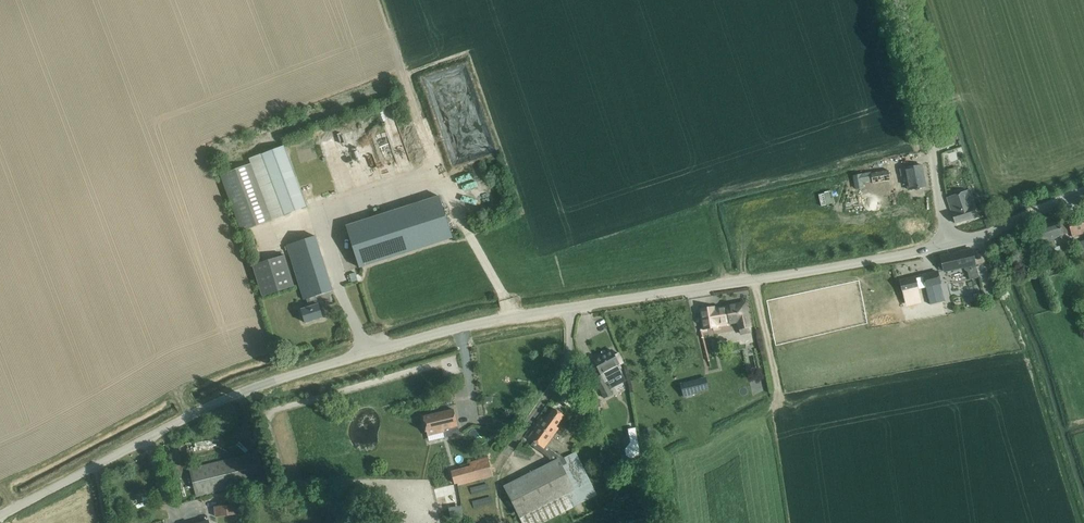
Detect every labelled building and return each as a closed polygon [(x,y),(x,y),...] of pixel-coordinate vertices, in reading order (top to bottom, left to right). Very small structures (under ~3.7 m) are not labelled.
[(428,117),(416,121),(420,136),(433,132),(428,117)] [(387,125),(399,157),(409,153),(396,122),(387,125)] [(261,154),(284,215),(307,207),(284,146),(261,154)] [(386,152),(377,167),(382,171),(392,155),(386,152)] [(252,163),(220,175),(241,232),(273,220),(252,163)] [(923,165),(905,169),(900,169),(901,175),(906,175),(909,190),(927,186),(923,165)] [(876,172),(853,176),(855,189),(865,188),(864,184),(864,182),(871,181),(871,183),(890,180),(888,170),(876,172)] [(892,180),(894,189),(901,188),(899,179),(892,180)] [(956,223),(978,217),(974,207),(968,190),(947,197),(953,213),(952,213),(956,223)] [(436,194),(347,224),(362,269),(451,238),(436,194)] [(1071,232),(1072,236),(1083,232),(1083,217),(1068,222),(1071,232)] [(1038,227),(1041,238),(1043,243),(1046,242),(1048,248),(1057,245),(1054,238),(1063,235),(1059,221),(1038,227)] [(316,235),(289,244),(306,298),(308,298),(310,307),(302,309),(306,323),(323,317),(316,296),(333,291),(316,235)] [(1074,243),(1076,250),(1079,249),(1082,259),(1083,259),(1083,240),(1074,243)] [(959,252),(959,253),(954,254),(954,253),(941,256),(942,259),(940,260),(938,261),(939,268),(941,268),(944,268),(945,271),(965,266),(965,270),(976,267),(974,260),(972,249),(959,252)] [(284,255),(253,265),(263,296),(294,286),(284,255)] [(938,271),(900,281),(903,292),(926,287),(931,305),(945,301),(938,271)] [(701,309),(703,320),(704,329),(718,326),(717,324),(730,322),(738,321),(739,328),(741,334),(751,332),(750,326),(747,314),(745,303),(728,306),(728,307),(715,309),(715,307),(701,309)] [(622,372),(618,364),(624,362),(619,353),(615,356),(611,350),(594,359),(603,375),(602,376),(601,375),(596,377),(596,379),(595,379),(604,398),(612,393),(606,381),(622,372)] [(706,377),(680,383),(684,397),(698,393),(697,392),(710,389),(706,377)] [(596,397),(592,398),(594,405),(600,403),(601,403),(600,399),(596,397)] [(558,429),(556,427),(565,416),(554,408),(545,421),(543,419),(529,437),(534,441),(531,445),(549,457),(552,462),(504,486),(523,522),(544,522),(574,508),(574,507),(597,495),(575,452),(565,459),(547,445),(558,429)] [(446,437),(460,434),(454,409),(424,416),(428,436),(444,432),(446,437)] [(631,435),(632,443),(639,442),(638,434),(631,435)] [(192,468),(199,496),(262,481),(255,453),(192,468)] [(458,485),(482,479),(493,476),(488,458),(470,463),(471,467),(452,472),(455,485),(458,484),(458,485)] [(464,517),(458,485),(434,490),(438,506),(446,505),(447,509),(450,509),(452,519),(464,517)] [(135,506),(145,502),(143,495),(133,499),(135,506)] [(238,504),(215,507),(216,517),(239,514),(238,504)]
